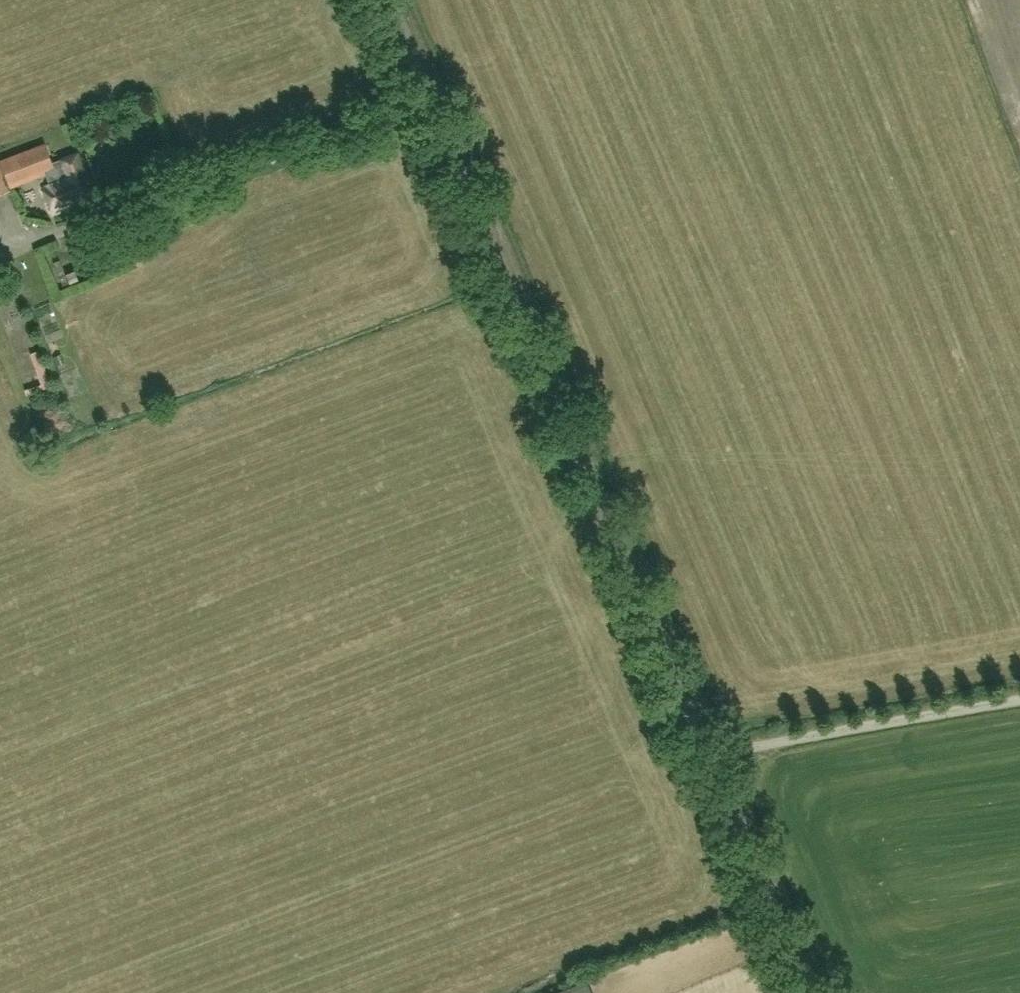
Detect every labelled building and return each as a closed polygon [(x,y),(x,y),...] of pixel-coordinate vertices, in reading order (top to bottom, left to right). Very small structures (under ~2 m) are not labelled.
[(43,186),(52,212),(95,196),(78,153),(60,159),(61,162),(52,165),(44,144),(1,161),(10,182),(46,169),(52,183),(43,186)] [(0,165),(0,195),(10,191),(0,165)] [(79,280),(75,270),(66,274),(70,284),(79,280)] [(586,981),(557,992),(592,992),(586,981)]
